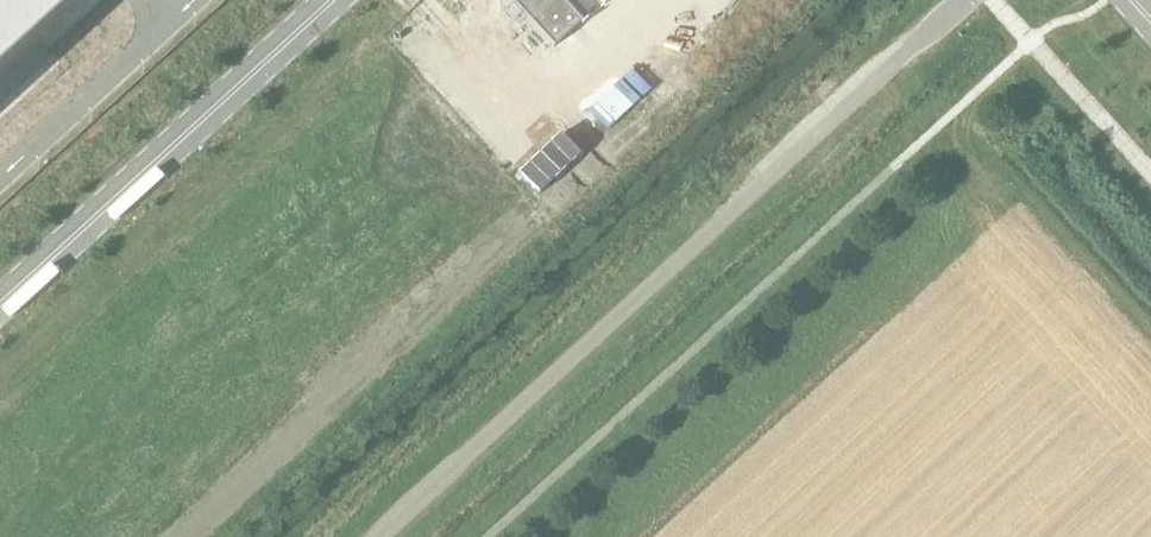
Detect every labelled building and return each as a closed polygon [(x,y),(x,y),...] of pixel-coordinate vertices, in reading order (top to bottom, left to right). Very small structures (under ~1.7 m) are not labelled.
[(88,0),(0,0),(0,81),(88,0)] [(554,49),(581,25),(558,0),(508,0),(554,49)]
